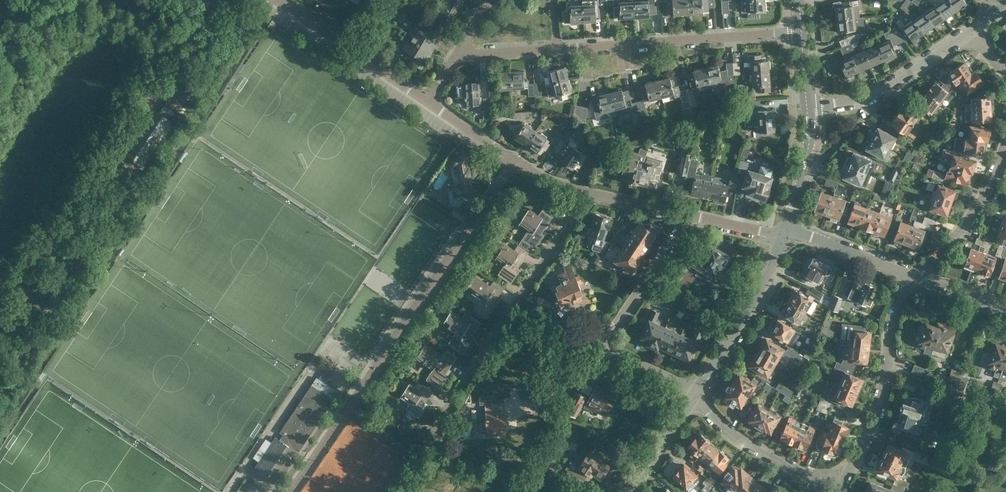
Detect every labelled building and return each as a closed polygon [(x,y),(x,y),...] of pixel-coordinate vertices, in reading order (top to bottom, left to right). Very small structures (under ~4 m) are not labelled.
[(426,2),(423,0),(408,0),(404,7),(418,16),(426,2)] [(444,7),(440,5),(433,16),(438,18),(437,19),(449,26),(465,0),(448,0),(444,7)] [(583,5),(584,22),(596,21),(596,19),(600,19),(599,0),(582,0),(583,5)] [(661,2),(661,0),(649,0),(649,1),(634,2),(635,17),(650,16),(650,12),(655,11),(655,3),(661,2)] [(661,2),(666,2),(667,15),(689,14),(688,0),(661,0),(661,2)] [(703,13),(703,12),(709,12),(709,8),(714,7),(714,0),(688,0),(689,14),(703,13)] [(749,12),(766,11),(765,0),(748,0),(749,12)] [(855,18),(860,17),(858,0),(857,0),(836,3),(838,20),(855,18)] [(912,1),(910,0),(905,0),(900,7),(905,10),(912,21),(916,26),(918,25),(923,33),(934,26),(928,18),(926,19),(922,13),(915,18),(908,7),(912,2),(912,1)] [(912,1),(912,2),(916,4),(922,13),(926,19),(928,18),(934,26),(945,18),(939,10),(937,12),(933,6),(926,11),(920,1),(920,0),(913,0),(912,1)] [(933,6),(937,12),(939,10),(945,18),(956,11),(950,3),(948,4),(945,0),(942,0),(937,3),(934,0),(929,0),(933,6)] [(948,4),(950,3),(956,11),(967,3),(965,0),(945,0),(948,4)] [(620,18),(635,17),(634,2),(619,3),(620,18)] [(394,12),(409,21),(413,14),(398,5),(394,12)] [(579,23),(579,22),(584,22),(583,5),(570,6),(570,11),(564,11),(565,23),(572,22),(573,24),(579,23)] [(840,36),(846,36),(845,32),(861,30),(860,17),(855,18),(838,20),(840,36)] [(278,23),(273,19),(268,26),(274,29),(278,23)] [(916,26),(912,21),(905,26),(900,19),(896,22),(904,34),(907,33),(912,41),(923,33),(918,25),(916,26)] [(422,69),(441,38),(418,24),(403,48),(404,49),(401,54),(413,63),(422,69)] [(883,61),(895,56),(891,47),(894,46),(892,42),(901,35),(896,27),(885,31),(890,40),(878,45),(881,51),(879,52),(883,61)] [(859,40),(866,36),(865,33),(855,37),(854,35),(848,38),(851,43),(859,40)] [(841,47),(851,43),(848,38),(839,42),(841,47)] [(853,49),(853,48),(851,43),(841,47),(839,48),(842,55),(853,49)] [(881,51),(878,45),(866,50),(869,56),(867,57),(871,66),(883,61),(879,52),(881,51)] [(866,50),(854,55),(857,61),(855,62),(859,71),(871,66),(867,57),(869,56),(866,50)] [(752,74),(769,73),(768,60),(763,60),(762,54),(750,55),(750,62),(751,62),(752,74)] [(857,61),(854,55),(842,61),(845,67),(842,68),(846,77),(859,71),(855,62),(857,61)] [(940,80),(943,83),(949,88),(955,84),(973,72),(970,67),(967,67),(964,62),(948,73),(949,74),(940,80)] [(710,85),(722,82),(718,65),(706,68),(710,85)] [(566,80),(568,80),(565,67),(549,71),(552,84),(566,80)] [(685,90),(689,107),(695,106),(691,89),(705,86),(706,90),(711,89),(710,85),(706,68),(693,71),(693,72),(687,74),(690,89),(685,90)] [(535,96),(535,84),(528,84),(528,81),(524,81),(523,71),(510,72),(512,88),(512,90),(519,90),(519,88),(528,88),(529,96),(535,96)] [(975,71),(959,82),(966,92),(982,82),(982,81),(983,79),(981,76),(978,75),(978,76),(975,71)] [(506,89),(512,88),(510,72),(498,73),(499,91),(506,91),(506,89)] [(769,73),(752,74),(753,87),(758,86),(758,92),(770,91),(769,73)] [(689,107),(685,90),(679,91),(678,86),(672,87),(669,78),(657,81),(662,97),(674,94),(675,98),(679,97),(683,109),(689,107)] [(572,98),(570,92),(571,92),(568,80),(566,80),(552,84),(546,86),(549,98),(561,95),(563,100),(572,98)] [(640,114),(646,112),(643,102),(662,97),(657,81),(639,86),(643,101),(637,102),(640,114)] [(467,104),(480,104),(479,82),(463,83),(464,98),(466,98),(466,100),(467,99),(467,104)] [(935,82),(927,92),(940,103),(944,97),(950,101),(955,94),(954,93),(950,90),(949,88),(943,83),(941,86),(935,82)] [(490,106),(490,105),(496,105),(496,88),(488,89),(489,98),(490,106)] [(640,114),(637,102),(631,104),(629,96),(623,98),(621,90),(609,93),(613,109),(631,105),(634,115),(640,114)] [(739,100),(752,100),(756,99),(755,92),(734,93),(735,101),(739,100)] [(940,103),(927,92),(918,103),(931,113),(940,103)] [(613,109),(609,93),(597,96),(601,113),(613,109)] [(965,104),(965,110),(991,108),(991,104),(994,104),(993,98),(991,98),(991,97),(971,98),(971,104),(965,104)] [(752,100),(739,100),(741,120),(745,120),(745,126),(759,126),(759,132),(774,131),(773,109),(753,111),(752,100)] [(920,114),(905,104),(901,109),(899,109),(898,111),(898,113),(898,114),(913,125),(918,119),(925,123),(928,119),(931,121),(933,118),(923,110),(920,114)] [(579,118),(581,106),(575,105),(573,117),(579,118)] [(581,106),(579,118),(585,120),(588,107),(581,106)] [(992,112),(991,108),(965,110),(965,116),(972,115),(972,121),(992,120),(992,119),(994,119),(994,112),(992,112)] [(144,166),(172,122),(166,118),(168,114),(161,109),(159,113),(153,109),(143,124),(139,122),(130,136),(133,138),(124,153),(130,157),(127,160),(135,165),(137,162),(144,166)] [(513,112),(514,120),(528,119),(532,113),(532,111),(513,112)] [(913,125),(898,114),(897,115),(895,115),(893,117),(894,119),(890,124),(906,135),(905,135),(908,137),(906,140),(911,143),(916,136),(909,132),(913,125)] [(942,122),(946,126),(950,122),(946,118),(942,122)] [(524,123),(513,124),(513,129),(518,133),(515,137),(526,145),(535,131),(524,123)] [(966,138),(987,141),(989,128),(970,126),(965,126),(965,133),(969,133),(968,138),(966,138)] [(872,129),(869,136),(890,147),(896,137),(877,127),(875,131),(872,129)] [(535,131),(526,145),(540,153),(543,149),(545,150),(550,144),(545,140),(546,138),(547,136),(541,132),(540,134),(535,131)] [(563,136),(558,132),(551,142),(556,145),(563,136)] [(567,139),(563,136),(560,140),(565,143),(557,155),(557,156),(558,154),(563,157),(561,160),(572,168),(573,167),(578,170),(582,164),(577,160),(582,153),(576,149),(580,143),(569,136),(567,139)] [(890,147),(869,136),(865,142),(868,144),(866,148),(884,158),(890,147)] [(986,146),(987,141),(966,138),(965,150),(983,153),(984,148),(986,146)] [(635,159),(638,150),(630,148),(629,151),(628,151),(622,171),(630,173),(628,180),(629,180),(628,185),(635,187),(637,182),(643,162),(635,159)] [(971,173),(975,161),(963,158),(964,154),(944,149),(942,156),(952,159),(952,162),(953,162),(952,167),(954,167),(970,172),(971,173)] [(459,157),(453,159),(454,166),(459,165),(463,186),(458,187),(452,195),(455,198),(451,203),(456,207),(460,200),(456,197),(458,194),(466,193),(472,197),(477,190),(470,186),(469,179),(471,179),(469,168),(467,168),(466,161),(469,155),(463,151),(459,157)] [(871,160),(854,152),(851,157),(848,156),(845,163),(871,174),(875,166),(873,166),(875,162),(871,160)] [(907,163),(912,158),(906,155),(903,161),(907,163)] [(656,181),(662,160),(645,156),(643,162),(637,182),(646,185),(646,184),(653,186),(654,181),(656,181)] [(707,198),(712,178),(712,177),(711,176),(709,175),(705,174),(703,174),(701,175),(695,173),(697,167),(698,160),(690,158),(688,165),(686,176),(694,178),(690,195),(707,198)] [(681,161),(678,173),(686,175),(689,162),(681,161)] [(871,174),(845,163),(842,170),(845,172),(843,177),(860,184),(866,187),(871,174)] [(768,195),(769,192),(768,189),(767,189),(771,178),(765,176),(768,169),(760,167),(758,173),(748,170),(743,185),(750,187),(748,192),(764,198),(764,197),(765,197),(768,195)] [(899,169),(894,167),(888,180),(893,182),(899,169)] [(970,172),(954,167),(952,167),(950,171),(947,171),(946,174),(929,168),(926,175),(949,183),(951,179),(967,184),(970,172)] [(712,178),(707,198),(725,202),(728,186),(736,187),(738,176),(730,175),(729,181),(723,180),(722,178),(721,177),(717,177),(715,177),(713,178),(712,178)] [(836,189),(838,182),(827,178),(825,184),(836,189)] [(843,191),(845,185),(838,182),(836,189),(833,195),(834,196),(827,214),(832,215),(831,219),(837,221),(838,218),(839,218),(846,200),(838,197),(841,190),(843,191)] [(937,191),(936,191),(935,190),(933,196),(951,202),(953,198),(955,199),(958,192),(955,191),(955,190),(940,185),(937,191)] [(857,199),(860,190),(855,188),(852,197),(857,199)] [(834,196),(833,195),(822,191),(816,209),(816,210),(815,213),(822,215),(823,212),(827,214),(834,196)] [(884,202),(885,197),(875,194),(874,198),(884,202)] [(928,199),(927,200),(925,206),(931,208),(931,209),(947,215),(947,213),(950,215),(952,208),(949,207),(951,202),(933,196),(927,194),(926,198),(928,199)] [(895,200),(893,206),(899,208),(901,202),(895,200)] [(855,202),(855,203),(848,222),(853,224),(852,228),(859,230),(867,207),(860,205),(861,203),(855,201),(855,202)] [(542,234),(557,211),(546,204),(539,215),(529,209),(519,223),(519,224),(520,223),(529,229),(522,240),(535,248),(544,235),(542,234)] [(879,212),(867,207),(859,230),(866,233),(867,229),(872,231),(879,212)] [(909,222),(909,224),(901,221),(894,239),(895,239),(894,243),(900,245),(901,241),(906,243),(918,209),(914,208),(910,220),(911,222),(911,223),(909,222)] [(879,212),(872,231),(873,231),(871,235),(878,238),(879,234),(885,236),(893,214),(881,209),(880,212),(879,212)] [(930,213),(918,209),(906,243),(911,245),(909,248),(916,250),(917,247),(918,247),(925,228),(932,231),(936,220),(929,218),(930,213)] [(452,211),(448,216),(461,224),(464,219),(454,213),(452,211)] [(610,230),(613,219),(595,214),(591,229),(589,229),(588,230),(588,232),(590,233),(589,234),(596,237),(594,243),(592,244),(591,248),(592,250),(601,253),(609,242),(604,241),(608,229),(610,230)] [(648,229),(639,223),(634,230),(631,228),(629,231),(626,229),(628,227),(624,224),(621,229),(627,233),(631,236),(631,235),(648,246),(656,234),(655,234),(657,230),(650,226),(648,229)] [(1000,227),(997,228),(996,231),(998,234),(997,235),(999,236),(997,240),(1005,243),(1005,229),(1000,227)] [(631,236),(627,233),(623,240),(627,242),(622,249),(639,260),(648,246),(631,235),(631,236)] [(977,270),(984,252),(986,246),(988,241),(977,237),(975,243),(981,245),(979,250),(971,248),(968,258),(964,257),(962,257),(960,262),(961,263),(965,265),(965,266),(966,266),(967,269),(970,270),(973,269),(977,270)] [(515,250),(498,238),(491,248),(499,253),(496,257),(506,264),(498,274),(511,283),(520,270),(518,268),(529,252),(518,245),(515,250)] [(1002,256),(1005,247),(999,245),(995,255),(1001,257),(1002,256)] [(728,255),(712,246),(709,250),(709,249),(706,253),(707,254),(703,260),(700,258),(695,265),(698,267),(695,271),(681,262),(677,267),(673,264),(668,272),(689,286),(698,273),(704,277),(712,282),(715,277),(716,275),(719,275),(721,272),(720,270),(723,264),(725,264),(727,261),(726,258),(728,255)] [(639,260),(622,249),(614,260),(616,261),(613,265),(619,269),(622,265),(631,271),(639,260)] [(596,265),(601,257),(602,257),(595,252),(589,262),(596,265)] [(996,257),(984,252),(977,270),(981,272),(982,274),(986,276),(988,275),(989,274),(996,257)] [(601,257),(596,265),(605,268),(609,263),(601,257)] [(831,267),(830,266),(813,257),(809,266),(804,276),(820,284),(825,275),(827,276),(829,275),(832,270),(831,267)] [(557,285),(551,287),(555,297),(558,295),(561,303),(573,298),(575,303),(582,299),(580,295),(583,294),(579,283),(582,282),(579,275),(576,277),(571,264),(564,267),(566,272),(559,275),(562,284),(557,286),(557,285)] [(473,290),(471,293),(481,300),(474,310),(487,319),(496,306),(493,304),(504,288),(494,281),(490,286),(476,275),(468,287),(473,290)] [(874,287),(875,286),(865,281),(865,282),(856,278),(853,285),(849,283),(844,294),(848,296),(848,297),(866,305),(866,304),(870,306),(874,298),(870,297),(874,287)] [(820,293),(832,298),(834,292),(823,287),(820,293)] [(806,312),(814,300),(796,289),(796,290),(794,289),(791,293),(793,295),(789,301),(806,312)] [(820,301),(823,295),(812,290),(809,295),(820,301)] [(691,314),(695,308),(672,293),(668,299),(691,314)] [(838,312),(844,298),(834,294),(828,308),(838,312)] [(551,302),(539,296),(535,304),(547,310),(551,302)] [(806,312),(789,301),(788,302),(785,302),(783,305),(785,308),(782,313),(799,324),(806,312)] [(695,308),(691,314),(702,321),(706,315),(695,308)] [(462,317),(452,310),(444,321),(449,325),(447,328),(456,334),(449,344),(463,354),(475,337),(472,335),(481,322),(466,312),(462,317)] [(656,348),(666,326),(660,323),(664,315),(660,313),(654,310),(649,319),(650,319),(641,338),(648,341),(647,344),(656,348)] [(854,326),(857,320),(847,316),(844,321),(854,326)] [(791,348),(797,339),(792,336),(796,330),(778,319),(777,320),(775,320),(772,324),(773,326),(770,331),(781,338),(779,341),(789,347),(791,348)] [(932,352),(942,324),(938,322),(936,327),(927,323),(926,324),(922,322),(919,331),(923,332),(919,345),(926,348),(925,352),(932,354),(932,352)] [(942,324),(932,352),(946,357),(948,351),(950,351),(953,349),(953,346),(953,344),(952,341),(954,333),(956,329),(942,324)] [(666,326),(656,348),(657,349),(659,346),(673,352),(682,333),(666,326)] [(816,340),(819,334),(807,327),(803,333),(816,340)] [(682,333),(673,352),(689,360),(698,341),(699,341),(703,333),(696,330),(692,338),(682,333)] [(840,338),(839,344),(869,347),(871,333),(851,331),(850,339),(840,338)] [(758,352),(777,363),(781,357),(783,358),(785,354),(804,365),(808,358),(803,356),(791,348),(789,347),(786,351),(785,350),(766,338),(758,352)] [(1005,360),(1005,347),(996,343),(995,346),(993,345),(991,346),(990,348),(990,350),(991,352),(992,352),(987,367),(1001,372),(1005,361),(1005,360)] [(869,347),(839,344),(839,349),(849,351),(848,359),(844,358),(842,363),(854,369),(858,360),(867,362),(869,347)] [(432,350),(425,345),(416,358),(433,369),(426,379),(439,388),(449,375),(446,373),(457,357),(446,350),(443,355),(434,348),(432,350)] [(807,350),(803,356),(808,358),(809,359),(812,354),(807,350)] [(773,370),(777,363),(758,352),(750,366),(769,377),(771,378),(775,372),(773,370)] [(839,384),(859,392),(860,392),(863,387),(861,384),(863,380),(851,374),(854,369),(842,363),(841,364),(837,362),(834,367),(844,371),(839,384)] [(922,375),(925,369),(915,365),(912,371),(922,375)] [(953,399),(962,376),(963,373),(952,368),(948,377),(941,395),(953,399)] [(735,376),(730,385),(750,397),(759,381),(753,377),(750,381),(739,374),(737,377),(735,376)] [(962,376),(953,399),(959,402),(968,378),(962,376)] [(319,421),(335,399),(340,391),(318,377),(313,384),(297,407),(280,432),(283,435),(281,438),(280,440),(276,437),(259,461),(254,469),(277,485),(283,477),(299,453),(299,452),(319,421)] [(773,386),(767,382),(764,387),(769,391),(773,386)] [(786,395),(790,398),(794,392),(780,382),(776,388),(786,395)] [(827,398),(845,406),(846,402),(852,405),(854,400),(857,399),(859,394),(859,392),(839,384),(834,382),(827,398)] [(423,384),(419,389),(410,383),(400,397),(409,404),(406,408),(408,410),(406,414),(407,416),(411,419),(414,419),(416,416),(419,417),(425,409),(422,408),(433,392),(423,384)] [(619,392),(604,384),(603,387),(597,384),(587,402),(584,401),(587,396),(576,391),(565,411),(576,417),(581,406),(593,412),(594,410),(605,416),(619,392)] [(742,409),(745,404),(750,397),(730,385),(725,394),(726,394),(724,398),(742,409)] [(932,398),(934,392),(922,387),(919,392),(932,398)] [(791,398),(785,395),(782,399),(788,403),(791,398)] [(499,433),(506,432),(504,402),(496,403),(497,407),(493,407),(492,397),(480,397),(480,405),(485,405),(487,434),(493,433),(493,435),(499,435),(499,433)] [(913,398),(909,397),(907,398),(905,403),(903,403),(900,411),(922,418),(925,410),(926,410),(929,400),(920,398),(920,399),(913,397),(913,398)] [(827,414),(831,403),(821,399),(816,409),(827,414)] [(770,409),(758,402),(748,421),(751,422),(751,423),(759,428),(770,409)] [(781,415),(770,409),(759,428),(767,433),(768,432),(771,434),(781,415)] [(746,414),(741,411),(738,416),(743,419),(746,414)] [(932,426),(933,422),(926,420),(923,419),(922,418),(900,411),(900,412),(900,413),(901,413),(898,423),(897,422),(893,424),(892,427),(894,430),(897,431),(901,429),(901,427),(919,433),(919,432),(925,434),(928,425),(932,426)] [(797,420),(789,416),(780,438),(793,444),(802,422),(796,420),(797,420)] [(843,422),(835,418),(834,420),(833,420),(832,423),(828,421),(826,426),(830,428),(828,433),(843,440),(844,440),(846,435),(848,434),(849,430),(849,429),(850,427),(842,424),(843,422)] [(816,428),(802,422),(793,444),(806,450),(816,428)] [(843,440),(828,433),(826,438),(822,436),(819,443),(823,445),(821,449),(822,449),(827,451),(827,452),(831,454),(832,453),(834,454),(837,446),(840,447),(843,440)] [(433,449),(440,438),(434,434),(428,445),(433,449)] [(695,460),(698,457),(711,443),(701,434),(698,437),(696,436),(687,447),(693,452),(690,455),(695,460)] [(711,443),(698,457),(707,464),(719,450),(711,443)] [(901,450),(889,444),(883,456),(906,467),(908,462),(910,463),(914,453),(902,447),(901,450)] [(928,455),(931,449),(918,444),(916,450),(928,455)] [(577,468),(573,474),(583,480),(587,474),(591,477),(593,475),(600,480),(609,467),(603,463),(607,457),(597,450),(595,453),(590,450),(588,453),(582,449),(579,455),(577,454),(571,464),(577,468)] [(719,474),(728,464),(726,462),(730,459),(719,450),(707,464),(719,474)] [(906,467),(883,456),(877,469),(896,478),(893,484),(904,489),(905,486),(908,487),(910,482),(900,478),(902,475),(904,474),(905,472),(906,470),(906,467)] [(698,477),(684,464),(673,477),(690,491),(699,481),(698,480),(699,478),(698,477)] [(718,486),(719,487),(723,491),(725,489),(729,491),(732,491),(747,474),(741,469),(738,472),(735,469),(724,482),(722,480),(718,486)] [(757,482),(747,474),(732,491),(749,491),(757,482)] [(705,491),(710,491),(713,489),(715,485),(711,481),(707,477),(703,482),(706,485),(702,490),(705,491)] [(749,491),(766,491),(767,491),(757,482),(749,491)] [(904,489),(893,484),(890,490),(871,483),(867,491),(903,491),(904,489)]
